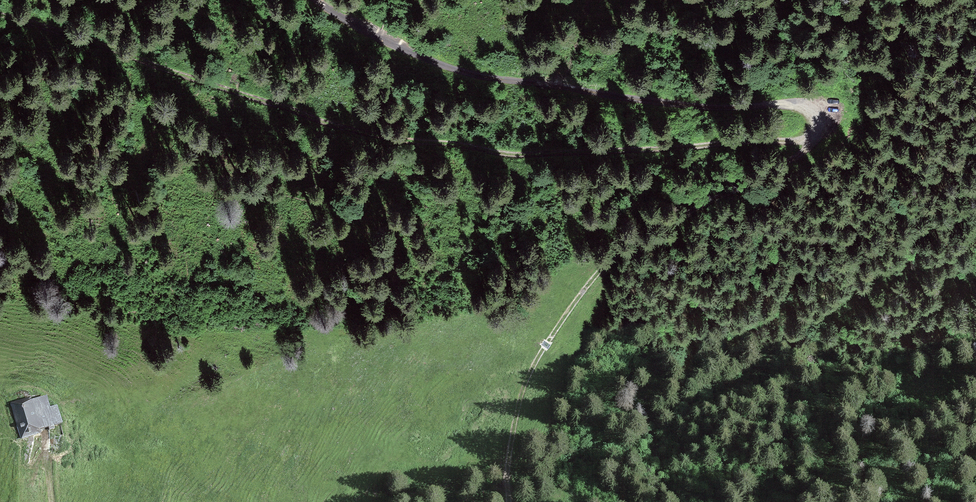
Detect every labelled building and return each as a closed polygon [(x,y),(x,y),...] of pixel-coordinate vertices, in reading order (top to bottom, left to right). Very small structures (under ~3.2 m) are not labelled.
[(14,405),(24,437),(43,432),(42,431),(41,428),(61,422),(56,408),(51,410),(47,398),(34,402),(33,399),(14,405)]
